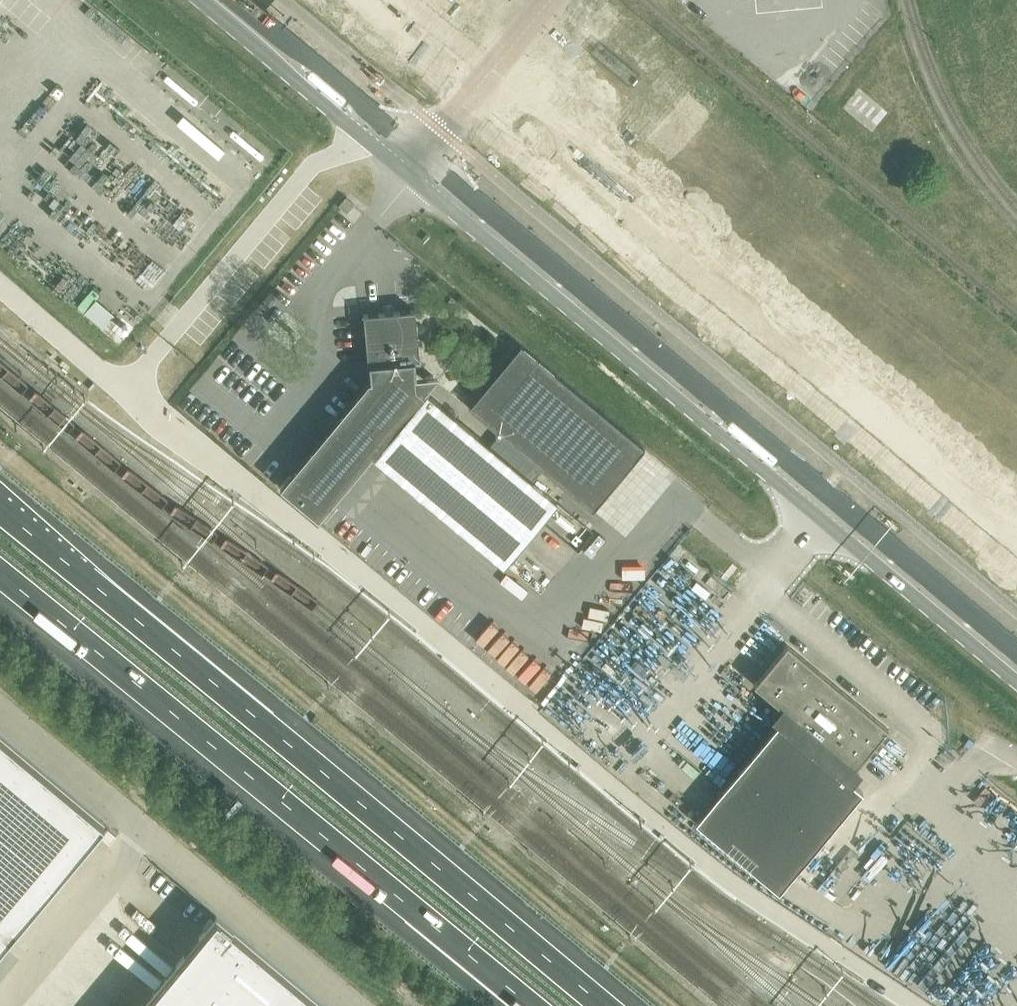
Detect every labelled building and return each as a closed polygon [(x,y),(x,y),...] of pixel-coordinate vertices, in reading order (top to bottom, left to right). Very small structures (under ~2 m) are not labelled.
[(354,203),(346,196),(339,205),(347,212),(354,203)] [(426,392),(424,394),(422,393),(438,374),(416,376),(415,361),(420,361),(415,309),(394,311),(383,312),(363,314),(368,366),(371,365),(373,380),(368,380),(364,385),(289,475),(281,486),(318,517),(327,506),(327,507),(372,454),(373,455),(504,564),(556,501),(426,392)] [(520,344),(468,406),(592,510),(644,448),(520,344)] [(787,643),(753,683),(782,707),(774,717),(779,721),(851,781),(853,779),(857,773),(859,771),(855,767),(887,727),(789,645),(787,643)] [(779,721),(695,821),(779,891),(798,868),(801,864),(839,818),(843,814),(863,790),(851,781),(779,721)] [(0,735),(0,945),(51,886),(53,883),(105,822),(0,735)] [(183,954),(138,1005),(323,1005),(215,916),(213,918),(204,929),(197,937),(183,954)]
